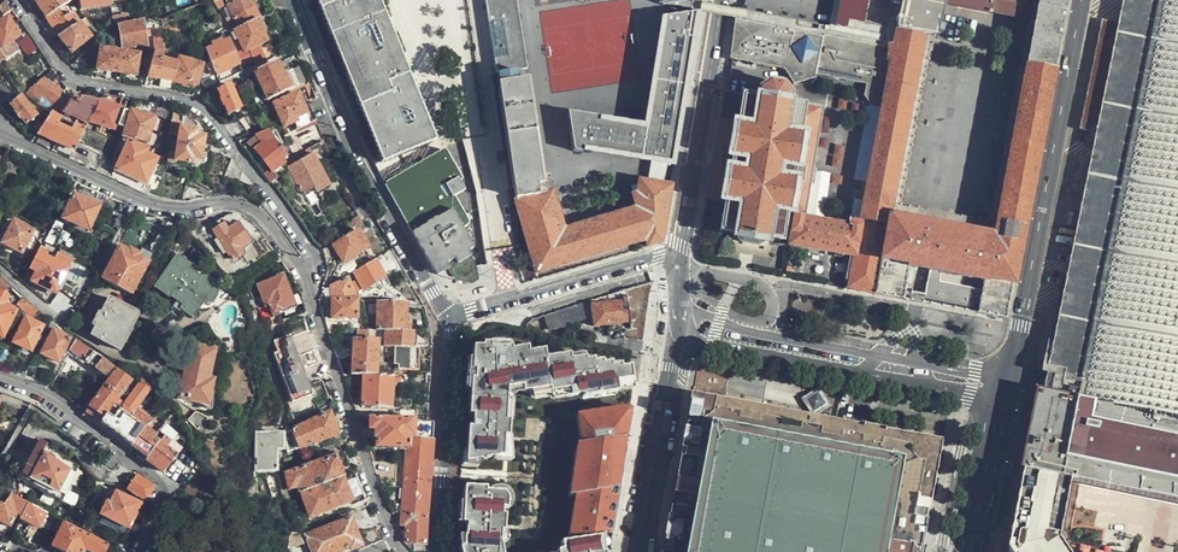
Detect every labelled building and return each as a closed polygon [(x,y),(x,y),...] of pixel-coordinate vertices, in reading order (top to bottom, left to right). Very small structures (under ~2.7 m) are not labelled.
[(46,17),(57,10),(63,6),(73,0),(36,0),(46,17)] [(80,8),(112,5),(111,0),(79,0),(80,8)] [(259,17),(252,0),(235,0),(236,1),(228,5),(239,27),(256,19),(259,17)] [(321,15),(376,163),(432,138),(375,0),(315,0),(321,15)] [(497,73),(509,71),(527,69),(519,20),(517,0),(486,0),(497,73)] [(832,25),(890,34),(891,29),(895,0),(835,0),(832,25)] [(891,29),(926,36),(934,37),(940,4),(941,0),(895,0),(891,29)] [(940,4),(1028,23),(1033,0),(941,0),(940,4)] [(1052,69),(1065,0),(1033,0),(1028,23),(1019,63),(1052,69)] [(1022,473),(1069,483),(1166,503),(1177,505),(1177,0),(1125,0),(1121,24),(1103,20),(1081,129),(1098,132),(1044,394),(1039,393),(1022,473)] [(57,10),(46,17),(52,26),(58,35),(78,22),(68,8),(60,13),(57,10)] [(699,13),(662,17),(645,127),(567,112),(573,151),(651,161),(668,163),(673,164),(678,134),(699,13)] [(6,17),(0,21),(0,43),(2,46),(0,47),(0,52),(4,58),(18,48),(12,39),(18,35),(10,23),(6,17)] [(78,22),(58,35),(64,42),(72,51),(90,38),(82,27),(89,22),(85,18),(78,22)] [(142,19),(119,24),(125,49),(134,47),(135,48),(147,45),(142,19)] [(236,54),(243,71),(251,68),(248,61),(253,59),(256,65),(261,63),(258,56),(262,55),(257,44),(266,40),(256,19),(239,27),(234,30),(245,50),(236,54)] [(887,44),(734,19),(727,58),(783,69),(793,83),(817,75),(860,83),(862,88),(865,95),(871,107),(875,108),(887,44)] [(926,36),(891,29),(890,34),(889,40),(887,44),(875,108),(871,107),(852,207),(887,213),(893,214),(926,36)] [(215,70),(219,82),(243,71),(236,54),(230,40),(222,43),(220,40),(212,44),(214,47),(206,51),(211,62),(207,65),(211,72),(215,70)] [(108,70),(117,72),(119,53),(101,50),(97,69),(108,70)] [(155,50),(148,75),(160,78),(172,82),(178,60),(179,57),(155,50)] [(119,53),(117,72),(126,73),(135,75),(138,55),(119,53)] [(178,60),(172,82),(184,84),(192,86),(196,84),(201,65),(178,60)] [(277,62),(254,73),(267,100),(289,90),(283,76),(277,62)] [(1052,69),(1019,63),(987,229),(1000,253),(993,282),(1011,286),(1017,255),(1052,69)] [(299,68),(283,76),(289,90),(305,82),(299,68)] [(525,69),(497,73),(493,81),(524,77),(525,69)] [(60,77),(53,70),(42,78),(33,92),(41,100),(39,102),(49,109),(55,102),(56,103),(57,102),(63,92),(51,84),(60,77)] [(249,75),(236,81),(238,84),(247,81),(256,99),(259,103),(262,102),(249,75)] [(524,77),(493,81),(511,192),(543,183),(524,77)] [(715,226),(729,229),(729,232),(734,233),(733,237),(737,243),(753,245),(759,241),(759,237),(764,238),(765,235),(779,237),(783,207),(798,210),(816,105),(785,100),(787,91),(779,80),(766,78),(754,86),(753,95),(739,92),(721,90),(704,194),(710,195),(721,197),(715,226)] [(228,84),(216,89),(220,98),(219,99),(222,106),(223,105),(228,113),(240,107),(228,84)] [(284,98),(275,102),(284,123),(285,125),(294,121),(307,148),(326,139),(327,139),(308,99),(303,102),(298,92),(284,98)] [(112,96),(103,95),(99,101),(90,120),(113,128),(120,108),(119,107),(121,97),(112,96)] [(20,96),(10,104),(15,111),(14,112),(19,118),(20,117),(26,124),(35,116),(20,96)] [(90,120),(99,101),(86,98),(80,97),(78,99),(73,96),(66,111),(88,124),(90,120)] [(275,102),(284,98),(283,96),(272,101),(282,124),(284,123),(275,102)] [(153,118),(124,109),(117,126),(125,128),(122,138),(128,139),(146,144),(153,118)] [(37,134),(56,143),(67,121),(51,112),(49,114),(37,134)] [(177,142),(202,146),(204,137),(195,135),(196,125),(185,117),(181,117),(177,142)] [(269,125),(266,118),(259,121),(262,128),(269,125)] [(56,143),(74,151),(85,130),(67,121),(56,143)] [(80,143),(104,153),(111,135),(87,126),(80,143)] [(271,170),(285,162),(285,159),(287,158),(279,145),(282,144),(273,128),(263,131),(262,132),(265,136),(260,140),(256,142),(251,144),(261,157),(271,170)] [(146,184),(157,158),(145,153),(147,149),(128,140),(116,170),(146,184)] [(200,157),(202,146),(177,142),(175,152),(171,151),(170,161),(175,162),(175,159),(191,161),(191,156),(200,157)] [(384,180),(431,267),(433,266),(436,272),(463,282),(474,276),(475,266),(465,249),(470,246),(455,216),(451,208),(459,203),(455,195),(467,190),(445,149),(384,180)] [(288,166),(289,168),(303,193),(314,188),(316,192),(330,183),(313,153),(288,166)] [(243,171),(232,158),(225,174),(239,179),(243,171)] [(668,163),(651,161),(647,182),(657,183),(664,185),(668,163)] [(271,170),(264,174),(269,182),(276,177),(271,170)] [(543,183),(511,192),(535,273),(660,242),(669,186),(657,183),(647,182),(637,180),(635,193),(630,194),(632,206),(563,228),(550,182),(543,183)] [(89,230),(98,207),(73,196),(63,219),(89,230)] [(451,208),(455,216),(464,211),(459,203),(451,208)] [(848,227),(789,216),(784,246),(786,246),(849,257),(844,280),(848,280),(846,288),(870,292),(877,260),(887,213),(852,207),(848,227)] [(893,214),(887,213),(877,260),(908,266),(928,270),(993,282),(1000,253),(987,229),(893,214)] [(346,223),(350,229),(361,221),(358,215),(346,223)] [(368,227),(364,221),(357,226),(361,231),(368,227)] [(22,252),(32,232),(13,222),(10,230),(7,229),(1,242),(22,252)] [(53,225),(48,234),(55,237),(59,228),(53,225)] [(244,255),(241,250),(250,242),(242,234),(235,227),(226,234),(222,231),(215,237),(235,263),(244,255)] [(341,262),(367,247),(356,229),(331,244),(335,251),(341,262)] [(139,299),(144,288),(136,284),(148,261),(120,246),(103,280),(119,288),(139,299)] [(156,259),(160,249),(155,247),(151,256),(156,259)] [(46,254),(40,251),(30,269),(37,272),(32,282),(55,293),(62,278),(71,262),(57,255),(54,261),(45,257),(46,254)] [(214,281),(210,278),(207,277),(203,277),(197,278),(183,268),(185,265),(172,257),(152,289),(164,297),(167,293),(184,305),(182,308),(194,316),(203,302),(207,303),(212,300),(215,297),(217,292),(216,286),(214,281)] [(374,258),(353,270),(358,278),(353,281),(358,292),(385,276),(374,258)] [(908,266),(877,260),(870,292),(902,298),(908,266)] [(1004,318),(1011,286),(993,282),(928,270),(921,302),(1004,318)] [(288,295),(280,274),(255,284),(263,305),(259,306),(262,315),(286,306),(289,315),(303,310),(297,292),(288,295)] [(4,338),(16,311),(4,305),(7,297),(12,301),(18,294),(12,289),(0,278),(0,336),(4,338)] [(331,289),(332,300),(355,300),(355,298),(346,279),(331,287),(331,289)] [(624,297),(623,290),(578,304),(578,308),(590,305),(603,303),(603,300),(610,300),(610,302),(622,301),(622,298),(624,297)] [(629,329),(624,290),(623,290),(624,297),(622,298),(622,301),(610,302),(610,300),(603,300),(603,303),(590,305),(592,316),(594,326),(607,324),(607,330),(609,330),(610,332),(629,329)] [(26,301),(22,297),(18,306),(23,309),(26,301)] [(55,297),(51,305),(60,313),(65,303),(62,302),(62,301),(55,297)] [(121,337),(133,312),(109,300),(103,312),(100,311),(93,323),(96,325),(92,335),(119,348),(124,338),(121,337)] [(355,300),(332,300),(332,315),(333,318),(355,318),(355,300)] [(26,301),(23,309),(19,316),(23,318),(26,312),(33,317),(37,309),(26,301)] [(403,302),(377,301),(376,330),(406,330),(406,325),(404,324),(403,302)] [(592,316),(590,305),(578,308),(580,318),(592,316)] [(580,318),(578,308),(547,315),(548,325),(580,318)] [(480,330),(477,318),(459,324),(463,335),(480,330)] [(33,351),(44,328),(25,319),(14,342),(33,351)] [(376,330),(369,330),(369,332),(368,340),(377,340),(379,340),(379,346),(395,347),(410,347),(410,330),(406,330),(376,330)] [(58,362),(67,345),(69,339),(53,331),(42,354),(58,362)] [(368,340),(369,332),(358,331),(357,339),(368,340)] [(281,381),(274,384),(276,393),(284,389),(285,392),(289,391),(293,404),(296,403),(297,403),(309,399),(294,359),(285,336),(274,341),(277,351),(274,352),(278,365),(276,367),(281,381)] [(116,369),(77,339),(71,351),(73,352),(75,348),(79,352),(77,354),(86,361),(88,358),(90,360),(88,363),(109,379),(116,369)] [(377,340),(368,340),(357,339),(353,339),(353,349),(351,374),(363,375),(375,376),(377,340)] [(509,345),(473,345),(472,356),(470,388),(469,413),(473,413),(473,417),(472,421),(472,426),(467,426),(467,434),(466,449),(465,460),(477,459),(478,459),(481,463),(482,458),(492,457),(503,456),(504,437),(508,437),(509,422),(504,422),(505,389),(522,386),(522,392),(548,389),(548,392),(570,390),(575,389),(576,396),(615,392),(614,382),(630,379),(629,367),(619,368),(618,365),(609,366),(609,363),(600,364),(600,361),(591,362),(591,359),(583,360),(583,358),(568,359),(568,355),(543,357),(542,350),(526,352),(526,347),(510,348),(509,345)] [(211,382),(208,381),(215,353),(193,346),(179,397),(204,404),(211,382)] [(410,347),(395,347),(395,356),(399,357),(399,363),(394,362),(394,370),(398,370),(399,368),(420,368),(421,347),(410,347)] [(130,379),(116,369),(109,379),(83,416),(91,422),(95,419),(101,424),(117,402),(114,400),(130,379)] [(400,382),(400,377),(380,376),(375,376),(363,375),(362,397),(362,406),(390,407),(391,382),(400,382)] [(120,405),(117,402),(101,424),(130,445),(144,428),(153,421),(137,408),(151,389),(141,379),(120,405)] [(614,382),(615,392),(631,390),(630,379),(614,382)] [(522,386),(505,389),(504,422),(509,422),(511,422),(512,394),(522,392),(522,386)] [(812,414),(819,415),(820,414),(832,406),(820,389),(803,400),(812,412),(812,414)] [(943,445),(818,421),(811,419),(794,416),(781,413),(695,397),(668,539),(666,551),(923,551),(943,445)] [(795,411),(782,408),(781,413),(794,416),(795,411)] [(576,445),(624,438),(627,412),(626,409),(579,417),(580,438),(576,439),(576,445)] [(287,452),(336,434),(332,423),(329,414),(285,432),(287,452)] [(378,446),(408,448),(408,439),(408,435),(412,435),(413,418),(370,417),(369,425),(370,428),(376,429),(375,444),(378,446)] [(413,418),(412,435),(432,437),(433,419),(413,418)] [(164,436),(158,432),(155,436),(144,428),(130,445),(134,448),(131,451),(138,456),(138,458),(144,461),(145,460),(164,436)] [(275,470),(276,450),(281,450),(281,434),(257,434),(256,470),(275,470)] [(94,446),(98,441),(92,436),(84,446),(91,451),(94,446)] [(145,460),(160,474),(177,455),(167,446),(171,441),(164,436),(145,460)] [(508,437),(504,437),(503,456),(492,457),(493,459),(511,459),(512,437),(508,437)] [(576,494),(616,489),(624,438),(576,445),(569,495),(576,494)] [(52,496),(72,461),(42,439),(20,479),(52,496)] [(406,469),(412,469),(431,471),(432,442),(408,439),(408,448),(406,469)] [(301,494),(342,477),(340,470),(347,467),(339,446),(324,451),(327,459),(286,473),(290,488),(298,486),(301,494)] [(466,449),(462,449),(461,465),(476,467),(477,459),(465,460),(466,449)] [(77,465),(72,461),(52,496),(59,500),(77,465)] [(404,492),(402,514),(409,514),(412,469),(406,469),(404,492)] [(412,469),(409,514),(428,515),(431,471),(412,469)] [(1022,473),(1008,543),(1014,551),(1067,551),(1057,536),(1069,483),(1022,473)] [(145,501),(153,487),(135,475),(134,475),(129,483),(126,487),(145,501)] [(350,498),(342,477),(301,494),(309,516),(351,501),(350,498)] [(463,485),(462,505),(461,516),(466,516),(465,522),(465,535),(463,534),(463,546),(458,546),(459,550),(460,551),(501,551),(500,543),(501,531),(502,531),(503,508),(506,508),(507,499),(507,497),(505,494),(503,493),(500,492),(491,491),(485,491),(486,487),(463,485)] [(283,489),(286,496),(291,494),(290,488),(283,489)] [(504,489),(501,488),(491,488),(491,491),(500,492),(503,493),(505,494),(507,497),(507,499),(506,508),(510,508),(511,500),(511,496),(509,494),(508,491),(504,489)] [(616,489),(576,494),(568,541),(591,537),(608,534),(616,489)] [(129,527),(140,503),(116,492),(111,503),(106,501),(101,514),(129,527)] [(11,495),(3,504),(0,503),(0,522),(9,526),(16,514),(21,516),(27,504),(11,495)] [(21,516),(20,520),(38,529),(46,514),(27,504),(21,516)] [(462,505),(458,505),(457,521),(465,522),(466,516),(461,516),(462,505)] [(329,519),(331,525),(305,536),(312,551),(332,551),(350,546),(351,548),(359,545),(359,543),(359,542),(352,519),(363,517),(361,508),(329,519)] [(406,539),(405,541),(425,543),(428,515),(409,514),(408,520),(402,519),(401,525),(407,526),(406,530),(406,539)] [(109,546),(81,531),(70,526),(64,522),(52,546),(64,551),(82,551),(84,548),(94,551),(106,551),(109,546)] [(304,542),(300,533),(290,531),(287,543),(289,547),(304,542)] [(591,537),(594,551),(606,551),(608,534),(591,537)] [(30,537),(26,546),(36,551),(41,549),(43,544),(30,537)] [(591,537),(568,541),(561,542),(563,549),(563,551),(594,551),(591,537)]
